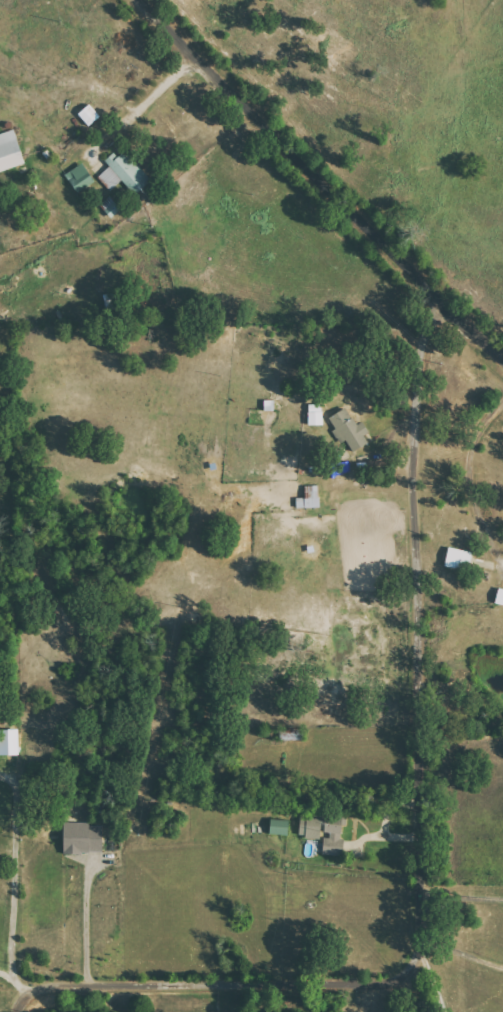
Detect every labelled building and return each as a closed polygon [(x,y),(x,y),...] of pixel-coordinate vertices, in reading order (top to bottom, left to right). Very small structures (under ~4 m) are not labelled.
[(25,164),(15,130),(0,134),(0,172),(25,164)] [(122,179),(135,195),(152,180),(126,151),(117,158),(113,154),(105,161),(110,166),(98,176),(110,190),(122,179)] [(66,173),(77,193),(95,183),(84,163),(66,173)] [(100,204),(112,218),(121,209),(110,196),(100,204)] [(353,451),(372,441),(362,422),(357,424),(347,407),(327,418),(343,444),(348,441),(353,451)] [(306,497),(296,497),(296,507),(320,507),(319,485),(306,485),(306,497)] [(473,552),(450,546),(445,565),(468,570),(473,552)] [(301,814),(299,837),(323,839),(322,853),(341,855),(345,820),(326,818),(327,816),(301,814)] [(290,820),(270,819),(270,834),(289,834),(290,820)] [(65,823),(65,851),(104,852),(105,824),(65,823)]
